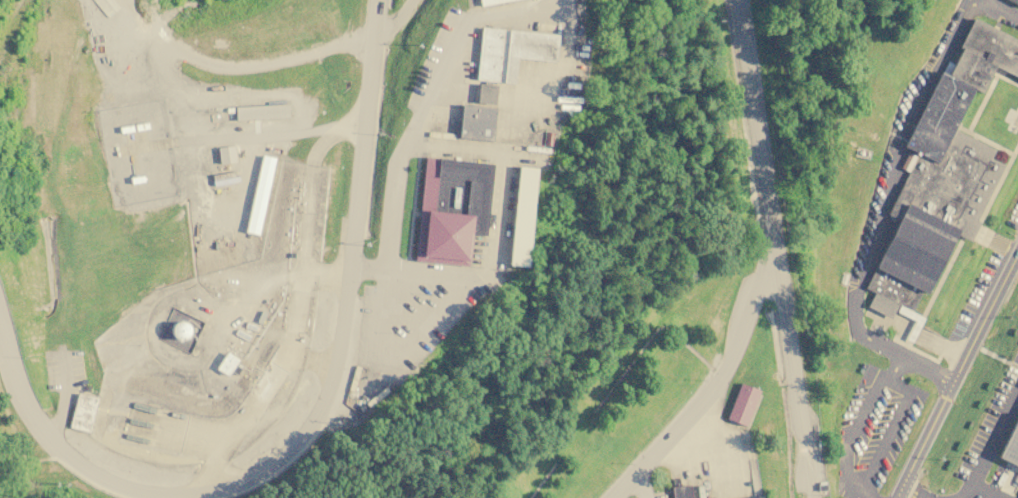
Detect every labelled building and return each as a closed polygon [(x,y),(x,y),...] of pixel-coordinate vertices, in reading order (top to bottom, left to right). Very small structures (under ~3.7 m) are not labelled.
[(897,302),(910,309),(921,289),(926,292),(956,233),(970,240),(979,222),(976,221),(1004,164),(992,158),(996,148),(956,128),(974,90),(982,94),(995,67),(1017,78),(1017,40),(972,16),(957,47),(961,48),(953,63),(947,60),(904,146),(918,153),(888,213),(899,219),(865,288),(874,292),(868,306),(890,317),(897,302)] [(480,27),(504,29),(499,82),(474,79),(480,27)] [(499,82),(511,83),(513,58),(552,62),(555,34),(504,29),(499,82)] [(491,108),(474,106),(476,84),(494,86),(491,108)] [(456,137),(459,104),(491,108),(488,141),(456,137)] [(220,164),(236,163),(234,146),(218,147),(220,164)] [(273,157),(259,154),(247,232),(261,235),(273,157)] [(411,261),(422,157),(490,164),(482,236),(468,234),(465,266),(411,261)] [(515,167),(531,169),(521,269),(504,268),(515,167)] [(216,368),(228,376),(238,359),(226,352),(216,368)] [(757,390),(743,425),(725,418),(738,383),(757,390)] [(89,432),(98,398),(78,392),(69,427),(89,432)] [(997,458),(1017,415),(1017,468),(997,458)] [(686,484),(688,497),(671,497),(669,486),(686,484)]
